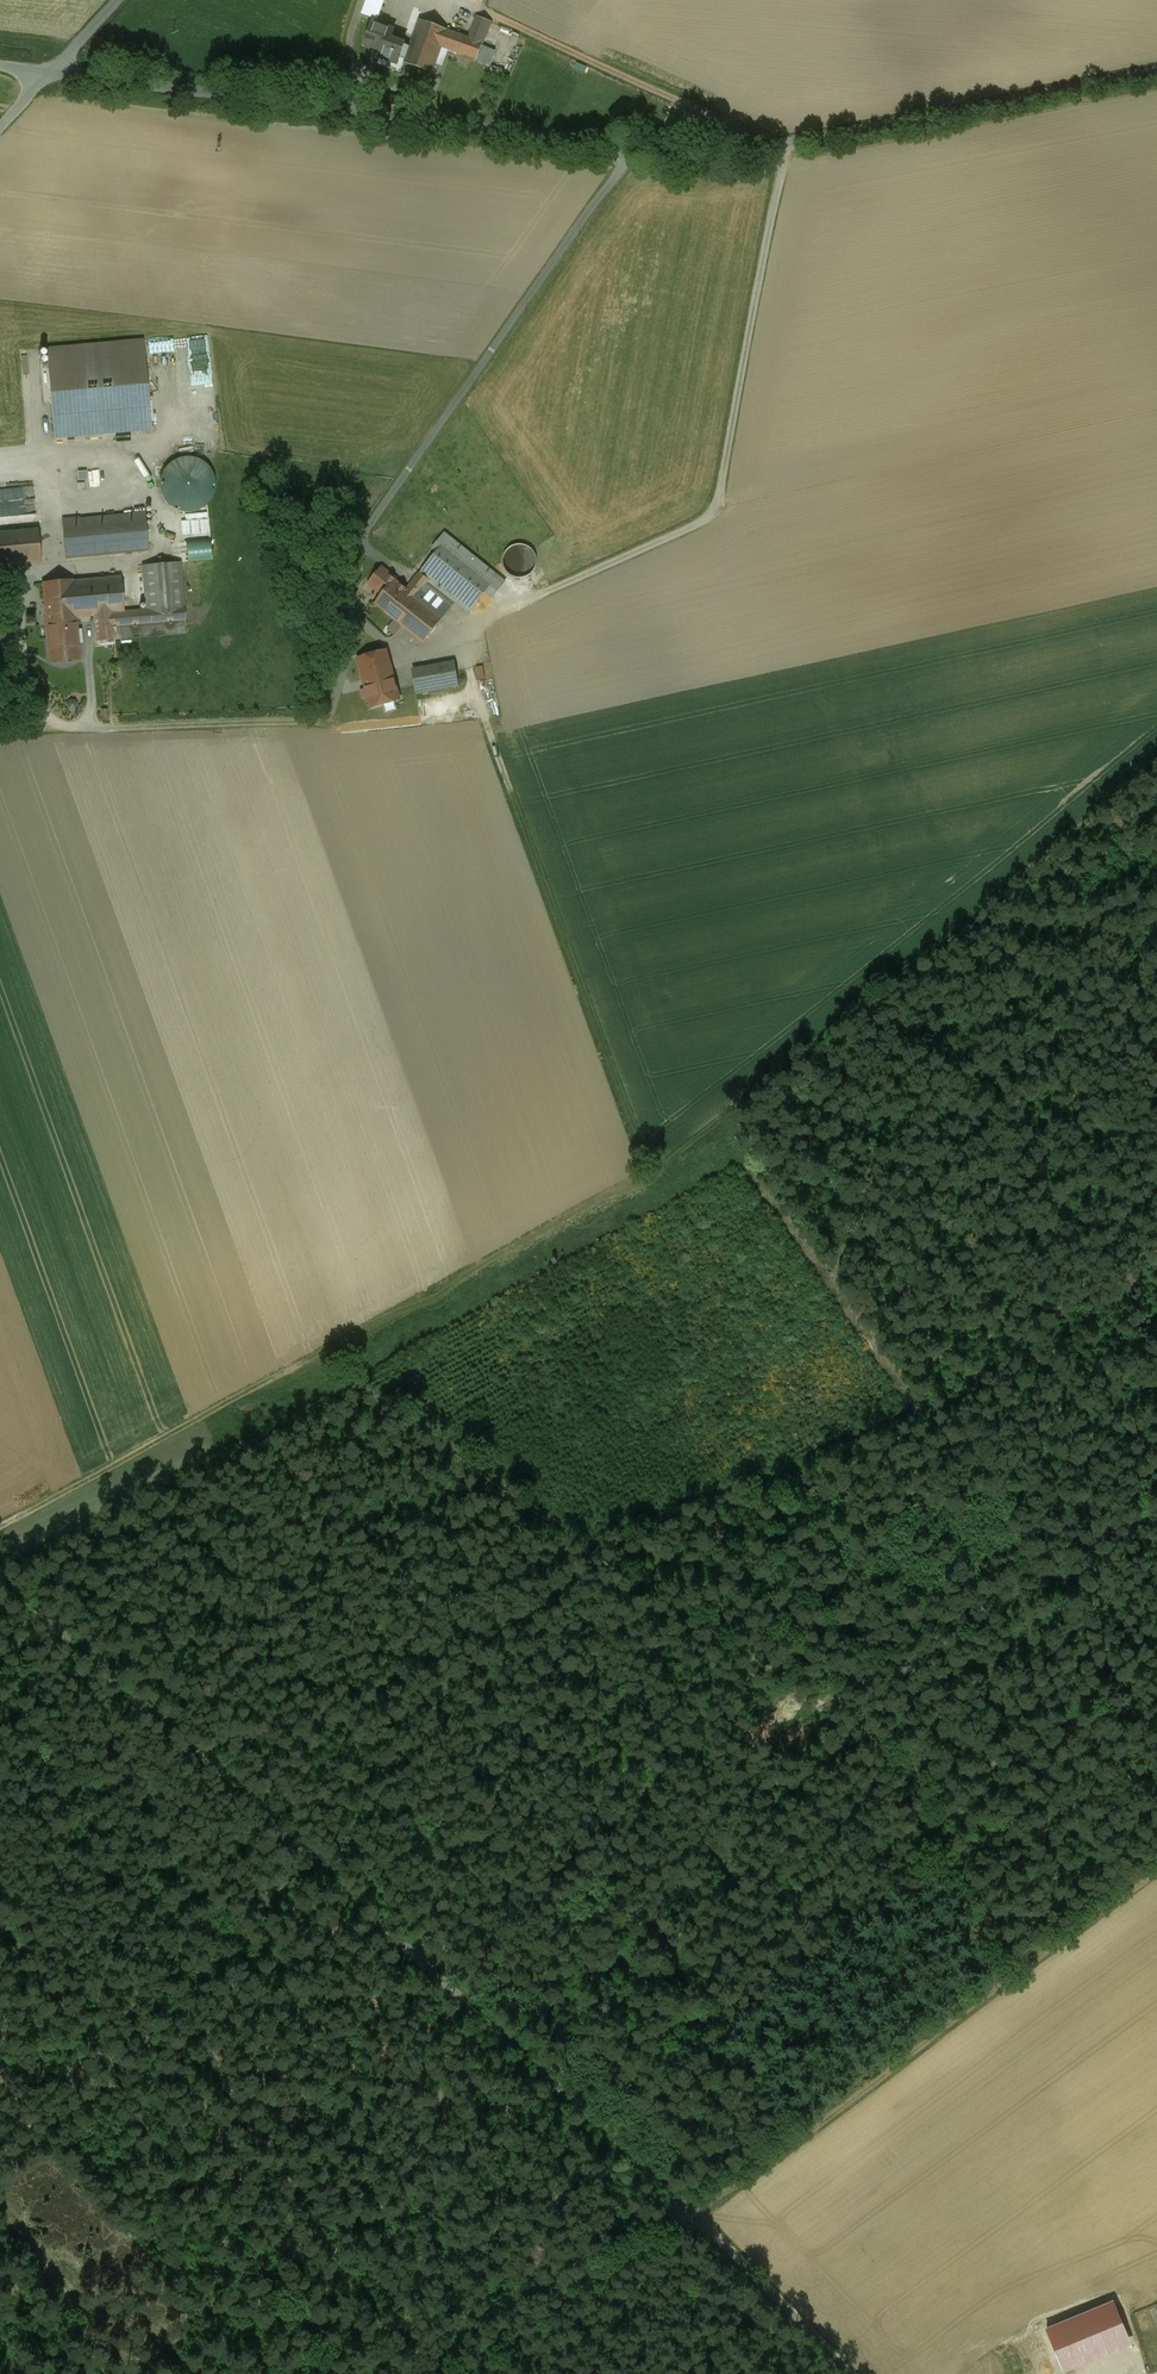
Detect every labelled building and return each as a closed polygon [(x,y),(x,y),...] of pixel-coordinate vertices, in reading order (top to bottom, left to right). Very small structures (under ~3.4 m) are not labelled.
[(362,15),(378,20),(385,0),(367,0),(362,15)] [(469,38),(448,30),(442,47),(477,60),(477,59),(488,64),(495,47),(484,43),(492,22),(478,17),(469,38)] [(448,30),(423,21),(420,20),(411,46),(405,63),(433,73),(442,47),(448,30)] [(411,46),(392,39),(395,30),(373,22),(365,45),(382,51),(377,65),(389,69),(392,62),(404,67),(405,63),(411,46)] [(585,72),(588,65),(577,61),(574,68),(585,72)] [(171,349),(170,340),(152,341),(152,350),(171,349)] [(144,341),(47,349),(55,438),(152,429),(144,341)] [(6,444),(24,443),(23,432),(6,433),(6,444)] [(186,457),(172,461),(163,472),(160,486),(164,500),(175,510),(190,513),(203,508),(213,497),(216,483),(211,469),(200,460),(186,457)] [(78,479),(87,478),(86,469),(78,470),(78,479)] [(149,554),(146,512),(61,520),(65,562),(149,554)] [(13,517),(0,517),(0,527),(13,527),(13,517)] [(36,529),(0,533),(0,565),(39,561),(36,529)] [(506,582),(445,533),(433,548),(438,551),(420,573),(421,573),(431,580),(430,581),(456,602),(469,613),(471,611),(475,614),(490,595),(493,598),(506,582)] [(528,546),(521,544),(514,546),(508,550),(504,557),(504,565),(507,571),(513,576),(520,578),(528,576),(534,572),(537,565),(537,558),(534,551),(528,546)] [(121,576),(92,579),(95,616),(97,641),(141,637),(187,633),(181,562),(143,566),(147,610),(124,612),(121,576)] [(407,590),(396,581),(397,580),(382,568),(370,583),(383,594),(376,603),(395,619),(399,622),(416,598),(430,581),(431,580),(421,573),(407,590)] [(92,579),(44,584),(51,662),(80,659),(79,643),(83,643),(81,630),(78,630),(76,618),(95,616),(92,579)] [(430,581),(416,598),(443,619),(456,602),(430,581)] [(443,619),(416,598),(399,622),(403,625),(394,636),(394,637),(403,625),(424,642),(439,624),(439,623),(443,619)] [(394,636),(403,625),(395,619),(387,630),(394,636)] [(400,698),(387,650),(359,658),(372,704),(400,698)] [(457,669),(413,677),(415,693),(460,685),(457,669)]
